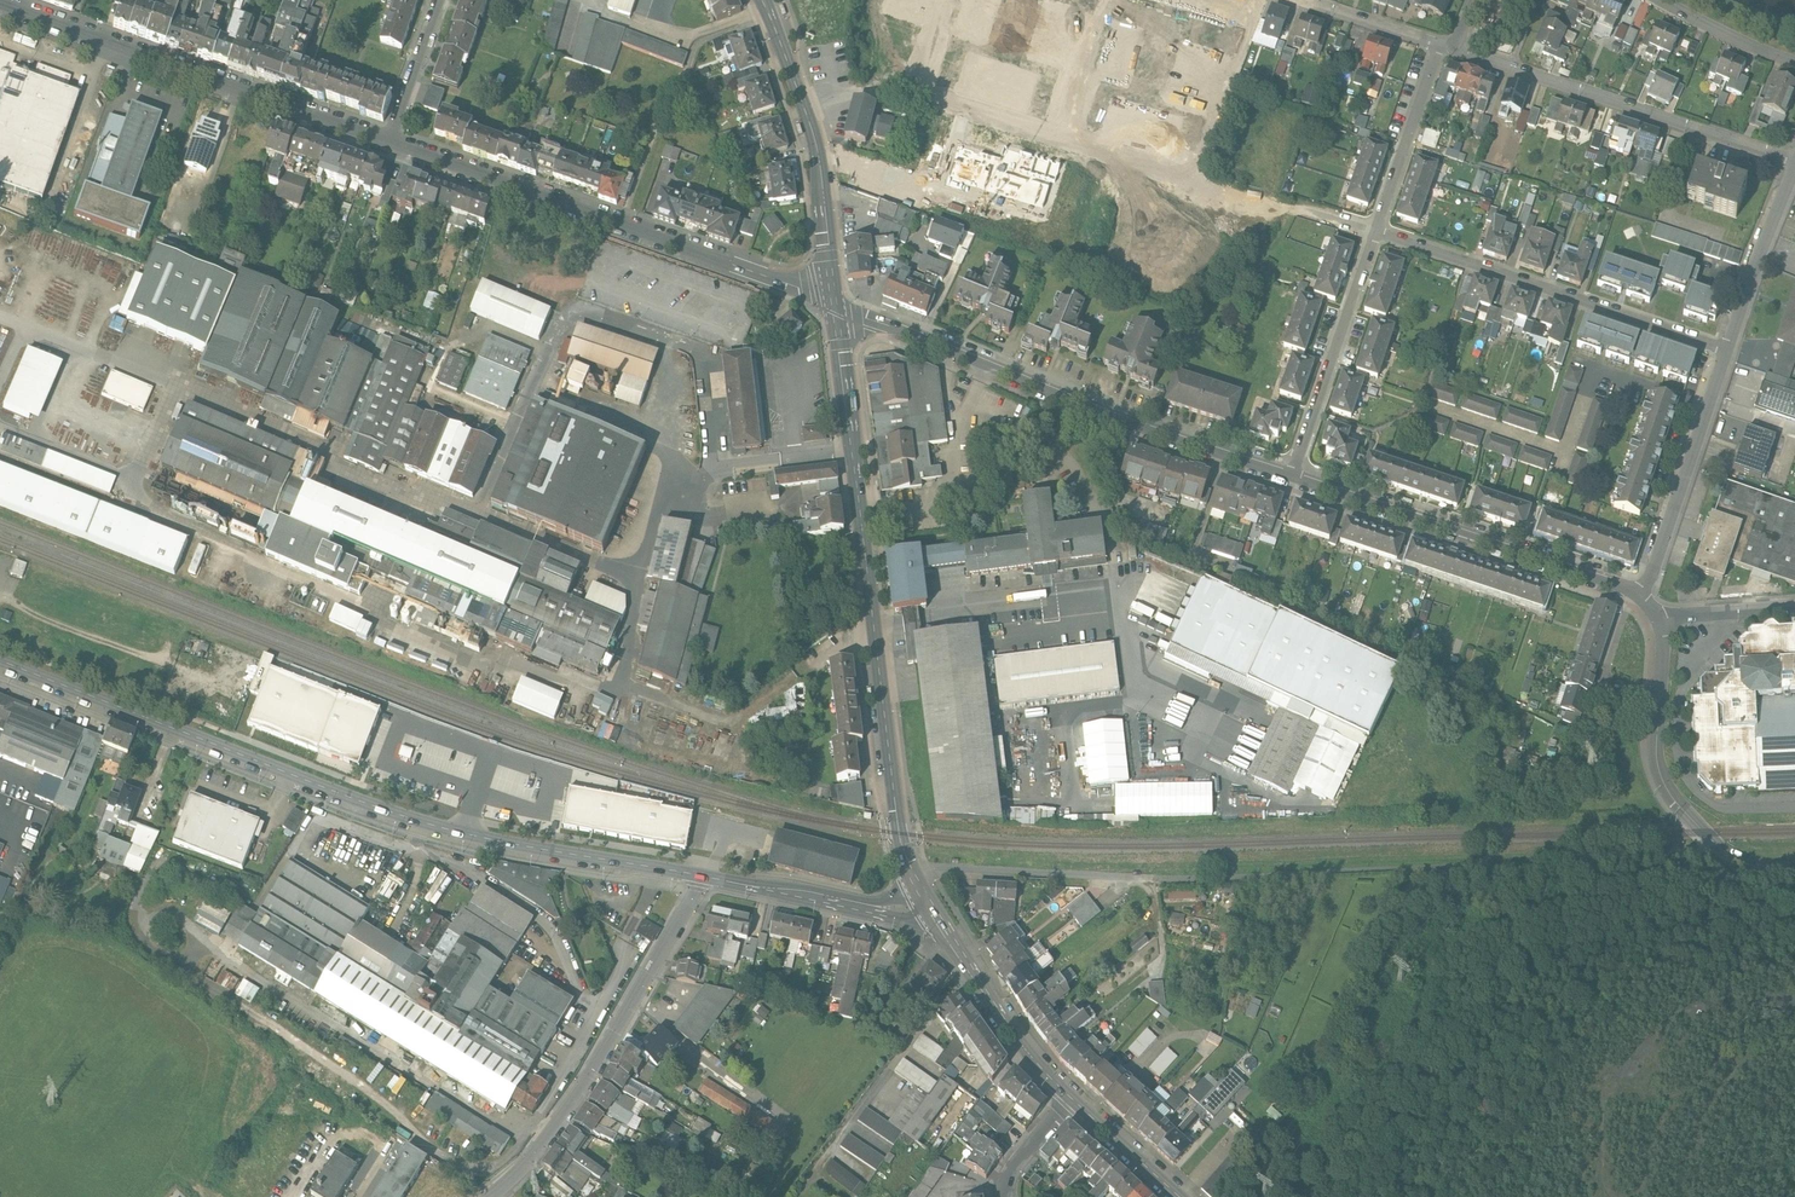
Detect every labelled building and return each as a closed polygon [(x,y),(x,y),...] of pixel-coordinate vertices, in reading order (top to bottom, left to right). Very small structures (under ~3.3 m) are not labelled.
[(51,4),(71,11),(74,3),(76,4),(77,0),(53,0),(51,4)] [(121,4),(113,26),(128,31),(139,0),(130,0),(129,4),(131,5),(130,8),(121,4)] [(128,31),(144,37),(153,13),(145,10),(149,0),(139,0),(128,31)] [(154,11),(153,13),(144,37),(164,44),(180,0),(168,0),(164,12),(168,13),(167,16),(154,11)] [(164,44),(178,49),(186,25),(179,23),(181,19),(182,19),(189,1),(185,0),(180,0),(164,44)] [(200,5),(203,6),(213,10),(217,0),(202,0),(200,5)] [(381,41),(402,48),(419,0),(395,0),(381,41)] [(448,50),(445,49),(434,79),(457,88),(463,72),(460,71),(465,57),(468,58),(477,33),(474,32),(479,18),(482,19),(488,3),(479,0),(462,0),(453,25),(457,26),(448,50)] [(541,48),(554,52),(568,0),(555,0),(541,48)] [(608,8),(630,16),(632,12),(636,0),(611,0),(608,8)] [(717,21),(741,11),(737,1),(736,1),(736,0),(709,0),(717,21)] [(1386,5),(1403,11),(1408,0),(1388,0),(1386,5)] [(1414,4),(1443,17),(1450,0),(1416,0),(1414,4)] [(1579,2),(1577,4),(1587,9),(1586,10),(1592,13),(1596,15),(1603,0),(1575,0),(1579,2)] [(1596,15),(1600,17),(1597,24),(1612,31),(1621,12),(1613,8),(1616,0),(1603,0),(1596,15)] [(196,29),(186,25),(178,49),(197,56),(213,10),(203,6),(197,21),(198,23),(201,24),(200,27),(196,29)] [(1579,13),(1567,7),(1564,15),(1565,16),(1576,20),(1579,13)] [(1278,41),(1288,13),(1273,8),(1263,36),(1278,41)] [(306,17),(283,9),(277,27),(291,32),(290,34),(299,37),(306,17)] [(213,10),(197,56),(211,61),(218,39),(219,37),(212,35),(214,31),(215,30),(222,13),(213,10)] [(1592,13),(1586,10),(1583,18),(1589,21),(1592,13)] [(319,14),(308,11),(306,17),(316,21),(319,14)] [(625,30),(597,20),(598,16),(585,13),(572,59),(585,63),(585,64),(610,73),(620,43),(625,30)] [(1559,19),(1548,15),(1540,33),(1561,42),(1562,38),(1565,32),(1565,31),(1555,27),(1559,19)] [(1576,20),(1565,16),(1563,22),(1573,27),(1576,20)] [(228,43),(218,39),(211,61),(226,67),(243,21),(234,17),(226,38),(227,39),(229,40),(228,43)] [(299,37),(281,86),(302,93),(311,68),(301,64),(316,21),(306,17),(299,37)] [(1313,22),(1302,18),(1295,39),(1302,41),(1306,43),(1313,22)] [(1591,27),(1576,20),(1573,27),(1572,29),(1587,35),(1591,27)] [(243,21),(226,67),(242,72),(250,51),(244,48),(253,24),(243,21)] [(1324,25),(1313,22),(1306,43),(1310,44),(1316,46),(1321,47),(1326,33),(1321,32),(1324,25)] [(1622,25),(1616,39),(1623,42),(1630,28),(1622,25)] [(1654,34),(1648,32),(1642,45),(1648,48),(1649,45),(1655,48),(1659,50),(1668,29),(1658,25),(1654,34)] [(1630,28),(1623,42),(1632,46),(1638,32),(1630,28)] [(250,51),(242,72),(259,78),(266,56),(257,53),(258,50),(260,51),(267,32),(258,29),(250,51)] [(1668,29),(1659,50),(1663,52),(1660,59),(1666,62),(1669,54),(1670,55),(1679,34),(1668,29)] [(688,54),(625,30),(620,43),(683,67),(688,54)] [(1565,31),(1565,32),(1562,38),(1570,41),(1573,35),(1565,31)] [(1561,42),(1540,33),(1536,44),(1546,48),(1556,52),(1559,46),(1561,42)] [(281,61),(266,56),(259,78),(281,86),(299,37),(290,34),(281,61)] [(733,34),(720,39),(722,45),(730,42),(736,40),(733,34)] [(1345,36),(1338,34),(1333,47),(1340,50),(1345,36)] [(736,40),(730,42),(732,48),(725,50),(729,60),(736,57),(756,50),(751,35),(736,40)] [(1302,41),(1295,39),(1293,47),(1300,49),(1302,41)] [(1345,40),(1341,54),(1348,56),(1352,42),(1345,40)] [(1370,40),(1363,61),(1370,63),(1374,64),(1381,43),(1370,40)] [(1692,41),(1686,54),(1694,58),(1699,45),(1692,41)] [(1621,46),(1614,42),(1611,49),(1619,52),(1621,46)] [(1381,43),(1374,64),(1378,66),(1384,68),(1385,68),(1392,47),(1381,43)] [(1316,46),(1310,44),(1307,52),(1314,54),(1316,46)] [(1546,48),(1536,44),(1532,53),(1542,57),(1543,54),(1546,48)] [(1655,48),(1649,45),(1648,48),(1646,53),(1652,56),(1655,48)] [(1556,52),(1546,48),(1543,54),(1564,63),(1570,51),(1567,49),(1559,46),(1556,52)] [(1303,54),(1282,47),(1278,60),(1291,65),(1294,56),(1301,58),(1303,54)] [(756,50),(736,57),(740,71),(741,73),(750,70),(761,65),(756,50)] [(1354,51),(1350,61),(1349,60),(1348,63),(1355,65),(1359,53),(1354,51)] [(0,52),(0,187),(41,201),(78,97),(79,92),(67,88),(70,78),(38,66),(35,74),(12,65),(15,58),(0,52)] [(1734,59),(1724,55),(1720,64),(1714,62),(1710,73),(1716,76),(1722,78),(1726,80),(1734,59)] [(1734,59),(1726,80),(1736,84),(1739,77),(1745,64),(1734,59)] [(1370,63),(1364,61),(1361,69),(1368,71),(1370,63)] [(1384,68),(1378,66),(1376,73),(1382,75),(1384,68)] [(1447,75),(1443,87),(1448,89),(1454,91),(1455,90),(1461,70),(1450,66),(1447,75)] [(392,97),(311,68),(302,93),(318,99),(325,102),(326,98),(361,111),(360,114),(367,117),(367,116),(383,122),(392,97)] [(1473,73),(1461,69),(1461,70),(1455,90),(1460,92),(1466,94),(1473,73)] [(1570,72),(1561,69),(1559,74),(1568,78),(1570,72)] [(1599,71),(1594,69),(1590,77),(1596,80),(1599,71)] [(740,71),(734,73),(736,82),(752,76),(750,70),(741,73),(740,71)] [(1650,71),(1644,84),(1651,87),(1657,74),(1650,71)] [(1473,73),(1466,94),(1471,96),(1477,97),(1484,77),(1473,73)] [(736,82),(739,90),(746,88),(745,86),(760,81),(758,74),(752,76),(736,82)] [(1443,74),(1433,103),(1442,106),(1448,89),(1443,87),(1447,75),(1443,74)] [(1677,83),(1657,74),(1651,87),(1647,95),(1668,104),(1672,97),(1671,96),(1677,83)] [(1722,78),(1716,76),(1713,83),(1719,86),(1722,78)] [(1775,76),(1765,101),(1763,107),(1773,112),(1785,117),(1794,91),(1794,84),(1775,76)] [(1495,81),(1484,77),(1477,97),(1477,99),(1480,100),(1476,111),(1484,114),(1495,81)] [(1747,80),(1739,77),(1736,84),(1733,92),(1741,95),(1747,80)] [(760,81),(745,86),(746,88),(750,100),(770,94),(766,80),(760,81)] [(1736,84),(1730,81),(1727,89),(1733,92),(1736,84)] [(1677,83),(1671,96),(1672,97),(1678,99),(1684,86),(1677,83)] [(431,86),(424,107),(437,112),(444,91),(431,86)] [(1528,92),(1509,86),(1499,115),(1507,117),(1509,109),(1521,113),(1528,92)] [(1466,94),(1460,92),(1457,101),(1463,103),(1466,94)] [(1726,94),(1721,92),(1717,101),(1723,103),(1726,94)] [(770,94),(750,100),(754,114),(774,107),(770,94)] [(1471,96),(1466,94),(1463,103),(1469,104),(1471,96)] [(1758,98),(1748,122),(1755,125),(1763,107),(1765,101),(1758,98)] [(1575,107),(1552,100),(1546,121),(1558,124),(1555,133),(1562,135),(1564,126),(1568,128),(1575,107)] [(875,106),(855,101),(850,120),(870,125),(875,106)] [(126,122),(109,116),(100,142),(102,142),(88,181),(94,183),(92,189),(84,186),(73,215),(139,239),(149,209),(130,202),(161,117),(131,107),(126,122)] [(1595,113),(1575,107),(1568,128),(1573,129),(1570,137),(1577,139),(1579,131),(1589,134),(1595,113)] [(1528,118),(1527,124),(1535,127),(1540,110),(1532,108),(1528,118)] [(459,116),(444,110),(435,134),(446,138),(456,142),(456,141),(465,145),(463,150),(497,162),(505,141),(471,130),(473,124),(458,119),(459,116)] [(1785,117),(1773,112),(1768,126),(1766,130),(1778,136),(1786,117),(1785,117)] [(771,116),(752,122),(754,129),(773,123),(771,116)] [(1481,116),(1474,137),(1483,140),(1490,118),(1481,116)] [(1520,116),(1515,129),(1524,132),(1527,124),(1528,118),(1520,116)] [(893,123),(881,119),(879,128),(891,132),(893,123)] [(870,125),(850,120),(845,138),(866,144),(870,125)] [(752,138),(753,139),(761,137),(762,141),(783,135),(779,121),(773,123),(754,129),(751,129),(750,131),(749,132),(748,134),(749,136),(750,137),(752,138)] [(1643,129),(1617,121),(1610,142),(1619,145),(1616,153),(1629,157),(1632,149),(1636,151),(1643,129)] [(195,130),(192,139),(193,140),(185,164),(205,171),(214,147),(215,147),(218,138),(214,137),(217,130),(202,124),(199,131),(195,130)] [(297,135),(278,128),(268,156),(278,159),(270,183),(279,186),(297,135)] [(891,132),(879,128),(876,137),(888,141),(891,132)] [(1424,136),(1438,141),(1440,134),(1426,129),(1424,136)] [(1636,151),(1633,158),(1649,163),(1653,152),(1658,154),(1662,142),(1657,140),(1659,134),(1643,129),(1636,151)] [(1603,136),(1596,133),(1591,147),(1599,150),(1603,136)] [(313,141),(297,135),(279,186),(275,197),(291,202),(313,141)] [(783,135),(762,141),(763,142),(760,143),(763,154),(766,153),(767,155),(788,149),(783,135)] [(1438,141),(1424,136),(1421,143),(1435,148),(1438,141)] [(526,145),(506,138),(505,141),(497,162),(518,169),(526,145)] [(1682,143),(1668,138),(1664,151),(1678,155),(1682,143)] [(329,147),(313,141),(291,202),(299,205),(309,179),(316,182),(329,147)] [(526,145),(518,169),(536,176),(538,171),(537,171),(543,154),(542,154),(529,149),(531,143),(528,141),(526,145)] [(1387,149),(1366,142),(1347,199),(1367,206),(1387,149)] [(674,147),(666,144),(662,157),(670,160),(674,147)] [(557,153),(544,149),(542,154),(543,154),(537,171),(538,171),(553,176),(563,147),(560,146),(557,153)] [(329,147),(316,182),(323,184),(326,176),(339,181),(348,153),(329,147)] [(563,147),(553,176),(569,182),(577,160),(564,156),(567,148),(563,147)] [(1001,161),(954,147),(944,176),(950,178),(948,185),(971,192),(973,186),(1043,208),(1052,181),(1053,181),(1057,167),(1005,150),(1001,161)] [(1459,153),(1448,149),(1446,157),(1457,160),(1459,153)] [(1598,153),(1588,149),(1585,158),(1596,161),(1598,153)] [(1608,153),(1599,151),(1599,150),(1598,153),(1596,161),(1594,165),(1603,168),(1608,153)] [(369,161),(348,153),(339,181),(337,187),(346,190),(350,180),(360,184),(369,161)] [(1467,155),(1459,153),(1457,160),(1465,163),(1467,155)] [(589,164),(577,160),(569,182),(585,188),(595,158),(592,157),(589,164)] [(605,170),(596,167),(599,160),(595,158),(585,188),(601,193),(607,176),(608,176),(609,171),(605,170)] [(1649,163),(1633,158),(1630,168),(1646,173),(1649,163)] [(1437,166),(1417,159),(1397,216),(1417,223),(1437,166)] [(385,166),(369,161),(360,184),(360,185),(367,187),(365,192),(371,195),(373,190),(383,193),(388,178),(384,176),(387,170),(385,166)] [(791,166),(770,169),(772,185),(793,182),(791,166)] [(1719,178),(1696,170),(1688,196),(1697,200),(1696,202),(1715,208),(1714,211),(1737,218),(1742,203),(1740,202),(1743,194),(1745,194),(1747,187),(1728,181),(1728,184),(1718,181),(1719,178)] [(407,174),(406,175),(404,176),(402,183),(401,182),(397,195),(394,203),(413,209),(414,205),(423,180),(407,174)] [(607,176),(601,193),(599,198),(617,204),(622,189),(625,182),(620,180),(621,178),(614,175),(613,178),(608,176),(607,176)] [(1495,180),(1481,175),(1477,184),(1491,189),(1495,180)] [(633,179),(626,177),(625,182),(622,189),(629,192),(633,179)] [(390,180),(384,197),(391,199),(397,183),(390,180)] [(444,187),(423,180),(414,205),(435,212),(444,187)] [(793,182),(772,185),(774,201),(775,201),(796,198),(793,182)] [(687,188),(675,184),(671,195),(683,199),(685,195),(687,188)] [(694,187),(688,185),(687,188),(685,195),(691,197),(694,187)] [(460,193),(444,187),(435,212),(438,213),(440,210),(445,212),(445,211),(452,214),(460,193)] [(1596,190),(1590,188),(1587,197),(1594,199),(1596,190)] [(671,195),(662,192),(653,217),(676,225),(677,220),(684,200),(683,199),(671,195)] [(452,214),(448,226),(464,231),(467,224),(476,198),(460,193),(452,214)] [(691,197),(685,195),(683,199),(684,200),(677,220),(693,225),(703,199),(699,198),(698,200),(691,197)] [(1576,199),(1564,195),(1562,202),(1574,206),(1576,199)] [(476,198),(467,224),(476,227),(477,223),(484,225),(492,204),(476,198)] [(703,199),(693,225),(710,231),(717,212),(718,212),(720,207),(706,202),(706,201),(703,199)] [(926,216),(880,200),(877,211),(879,220),(873,234),(874,242),(893,240),(897,239),(905,242),(914,218),(924,222),(926,216)] [(1589,203),(1577,200),(1575,208),(1586,211),(1589,203)] [(774,201),(755,203),(761,211),(776,208),(775,201),(774,201)] [(1491,203),(1484,201),(1481,210),(1488,212),(1491,203)] [(1603,208),(1595,205),(1592,213),(1601,216),(1603,208)] [(1532,208),(1524,206),(1522,212),(1530,214),(1532,208)] [(1498,210),(1490,207),(1486,220),(1493,223),(1498,210)] [(718,212),(717,212),(710,231),(708,236),(730,244),(739,219),(718,212)] [(1530,214),(1522,212),(1518,224),(1525,227),(1530,215),(1530,214)] [(1536,217),(1530,215),(1525,227),(1532,229),(1536,217)] [(773,216),(763,223),(772,235),(782,227),(773,216)] [(751,221),(745,219),(740,232),(747,234),(751,221)] [(1495,219),(1484,253),(1495,257),(1506,223),(1495,219)] [(952,226),(937,220),(930,240),(943,245),(955,249),(964,230),(952,225),(952,226)] [(757,224),(751,221),(747,234),(753,236),(757,224)] [(1506,223),(1495,257),(1506,261),(1517,227),(1506,223)] [(1708,241),(1656,224),(1652,236),(1704,253),(1708,241)] [(1565,231),(1555,227),(1553,235),(1556,236),(1563,238),(1565,231)] [(1532,232),(1528,243),(1527,243),(1525,250),(1526,250),(1520,266),(1532,270),(1543,236),(1532,232)] [(873,234),(859,235),(860,244),(874,242),(873,234)] [(1543,236),(1532,270),(1543,274),(1551,252),(1555,240),(1554,239),(1543,236)] [(1563,238),(1556,236),(1554,239),(1555,240),(1551,252),(1557,254),(1563,238)] [(860,244),(845,245),(847,262),(869,260),(873,259),(871,249),(875,249),(875,252),(876,252),(895,250),(893,240),(874,242),(860,244)] [(1353,248),(1333,241),(1315,294),(1335,301),(1343,278),(1345,279),(1347,272),(1345,271),(1353,248)] [(1721,246),(1708,242),(1704,254),(1717,259),(1721,246)] [(955,249),(943,245),(940,253),(951,258),(955,249)] [(1576,260),(1569,282),(1581,286),(1586,271),(1587,271),(1589,265),(1589,264),(1588,264),(1592,250),(1581,246),(1576,260)] [(1729,248),(1721,246),(1717,259),(1724,261),(1729,249),(1729,248)] [(1742,253),(1729,249),(1724,261),(1738,266),(1742,253)] [(245,259),(223,250),(217,265),(239,273),(245,259)] [(1600,252),(1592,250),(1588,264),(1589,264),(1589,265),(1595,267),(1600,252)] [(234,284),(155,251),(127,319),(205,352),(234,284)] [(959,251),(953,264),(960,267),(965,254),(959,251)] [(947,267),(923,256),(918,269),(939,278),(941,279),(947,267)] [(1576,260),(1564,256),(1562,262),(1563,263),(1557,278),(1569,282),(1576,260)] [(1375,281),(1372,280),(1370,287),(1372,288),(1365,310),(1385,318),(1403,265),(1383,258),(1375,281)] [(1693,267),(1670,259),(1670,261),(1663,259),(1659,271),(1660,271),(1666,273),(1662,285),(1684,292),(1685,292),(1689,281),(1694,283),(1695,283),(1699,271),(1693,269),(1693,267)] [(869,260),(847,262),(848,278),(886,274),(885,270),(893,269),(893,262),(874,264),(872,267),(873,269),(870,269),(869,260)] [(1634,273),(1628,271),(1629,268),(1606,261),(1598,286),(1621,294),(1622,290),(1628,292),(1626,296),(1649,303),(1654,288),(1658,278),(1635,270),(1634,273)] [(991,262),(982,283),(968,277),(964,288),(958,286),(953,299),(979,310),(980,311),(982,315),(984,314),(985,316),(987,317),(985,322),(1008,332),(1013,321),(1007,318),(1014,302),(1002,297),(1011,276),(1000,271),(1002,266),(991,262)] [(1658,278),(1654,288),(1660,290),(1662,285),(1666,273),(1660,271),(1658,278)] [(921,289),(908,284),(912,275),(903,272),(894,273),(884,298),(926,315),(934,294),(933,294),(939,278),(928,273),(921,289)] [(339,317),(239,273),(198,369),(266,398),(262,408),(303,426),(302,428),(325,438),(331,425),(354,435),(344,457),(378,471),(383,459),(473,496),(489,459),(490,459),(496,445),(405,407),(429,351),(396,337),(383,366),(328,343),(339,317)] [(1486,282),(1474,278),(1469,294),(1468,294),(1466,300),(1463,310),(1475,314),(1478,304),(1486,282)] [(1689,281),(1685,292),(1684,292),(1683,298),(1689,300),(1692,290),(1694,283),(1689,281)] [(1497,286),(1486,282),(1478,304),(1490,308),(1492,302),(1491,302),(1497,286)] [(551,311),(483,283),(471,312),(539,340),(551,311)] [(1715,298),(1692,290),(1689,300),(1683,315),(1706,323),(1708,319),(1714,321),(1718,309),(1712,307),(1715,298)] [(1790,305),(1791,306),(1780,340),(1784,341),(1794,345),(1794,290),(1790,305)] [(1523,295),(1511,291),(1506,307),(1505,306),(1503,312),(1503,313),(1504,313),(1501,322),(1508,324),(1509,328),(1512,329),(1516,317),(1523,295)] [(1523,295),(1516,317),(1527,321),(1530,315),(1529,315),(1534,299),(1523,295)] [(1301,297),(1294,318),(1288,316),(1286,322),(1291,324),(1284,346),(1305,353),(1322,304),(1301,297)] [(1460,298),(1455,312),(1461,314),(1463,310),(1466,300),(1460,298)] [(1071,304),(1060,300),(1052,321),(1041,317),(1034,333),(1029,331),(1024,342),(1046,351),(1048,346),(1051,347),(1053,346),(1054,348),(1058,346),(1059,347),(1060,344),(1086,355),(1091,343),(1085,341),(1090,330),(1076,325),(1084,303),(1073,299),(1071,304)] [(1560,307),(1549,303),(1543,319),(1541,325),(1546,327),(1553,329),(1560,307)] [(1572,311),(1560,307),(1553,329),(1548,342),(1560,346),(1561,346),(1562,342),(1567,327),(1566,327),(1572,311)] [(1503,312),(1497,310),(1493,322),(1500,325),(1501,322),(1504,313),(1503,313),(1503,312)] [(1373,321),(1357,370),(1377,377),(1394,329),(1373,321)] [(1527,321),(1523,333),(1530,335),(1534,323),(1527,321)] [(1637,338),(1614,330),(1613,333),(1608,331),(1609,329),(1586,321),(1577,347),(1600,354),(1601,350),(1607,352),(1606,356),(1629,364),(1629,362),(1635,364),(1634,366),(1657,373),(1659,369),(1665,371),(1663,375),(1686,383),(1689,374),(1691,375),(1694,367),(1692,366),(1695,358),(1671,350),(1671,352),(1665,350),(1666,348),(1643,340),(1642,342),(1636,340),(1637,338)] [(1154,330),(1133,322),(1123,347),(1112,342),(1103,363),(1127,373),(1127,372),(1132,374),(1131,377),(1153,387),(1161,369),(1151,365),(1162,337),(1153,334),(1154,330)] [(1541,325),(1534,323),(1530,335),(1542,339),(1546,327),(1541,325)] [(657,351),(579,325),(577,333),(600,341),(655,359),(657,351)] [(802,331),(794,333),(797,339),(804,337),(802,331)] [(600,341),(577,333),(569,358),(592,365),(600,341)] [(529,353),(490,336),(466,393),(505,410),(529,353)] [(759,340),(747,336),(744,344),(757,347),(759,340)] [(571,343),(563,340),(556,363),(564,365),(571,343)] [(655,359),(600,341),(592,365),(647,383),(655,359)] [(1784,341),(1779,356),(1788,359),(1794,360),(1794,345),(1784,341)] [(1560,346),(1554,362),(1561,365),(1568,344),(1562,342),(1561,346),(1560,346)] [(27,350),(3,407),(29,418),(53,361),(27,350)] [(469,361),(450,353),(438,382),(457,390),(469,361)] [(749,355),(724,358),(733,436),(730,436),(732,455),(745,454),(744,450),(760,448),(749,355)] [(894,355),(865,359),(866,367),(865,367),(867,381),(880,481),(893,490),(922,487),(921,481),(936,479),(934,468),(930,468),(927,444),(931,443),(947,441),(938,372),(938,370),(921,362),(919,366),(894,355)] [(1314,364),(1293,356),(1291,362),(1288,361),(1286,367),(1285,366),(1283,370),(1288,372),(1280,393),(1301,400),(1314,364)] [(1779,356),(1772,375),(1784,378),(1788,380),(1794,361),(1794,360),(1788,359),(1779,356)] [(588,374),(569,366),(562,384),(581,391),(583,387),(584,388),(588,389),(588,390),(596,393),(598,389),(598,390),(599,388),(601,392),(609,395),(612,386),(605,383),(601,384),(602,380),(592,376),(590,380),(586,379),(588,374)] [(1583,371),(1569,366),(1564,381),(1577,385),(1578,385),(1583,371)] [(153,390),(111,372),(101,396),(143,414),(153,390)] [(1240,395),(1176,373),(1167,402),(1231,423),(1240,395)] [(1364,381),(1343,373),(1331,410),(1351,417),(1364,381)] [(1784,378),(1772,375),(1766,373),(1762,384),(1794,396),(1794,382),(1788,380),(1784,378)] [(1577,385),(1565,381),(1562,388),(1574,392),(1577,385)] [(1460,392),(1431,382),(1427,396),(1455,406),(1460,392)] [(1762,384),(1754,408),(1794,422),(1794,396),(1762,384)] [(1561,388),(1545,436),(1559,441),(1575,392),(1574,392),(1562,388),(1561,388)] [(1501,406),(1466,394),(1461,408),(1496,420),(1501,406)] [(1648,406),(1645,405),(1640,419),(1643,420),(1635,444),(1632,443),(1627,456),(1631,457),(1623,481),(1620,480),(1615,494),(1618,495),(1614,507),(1639,516),(1644,500),(1646,501),(1648,494),(1647,493),(1657,462),(1659,463),(1661,456),(1660,455),(1670,425),(1671,425),(1673,418),(1672,418),(1677,402),(1652,394),(1648,406)] [(1593,398),(1577,447),(1591,452),(1607,403),(1593,398)] [(646,450),(535,403),(492,505),(603,552),(646,450)] [(300,452),(190,405),(163,467),(164,468),(163,471),(167,472),(169,470),(175,473),(172,479),(185,485),(188,478),(249,504),(245,511),(270,522),(273,514),(274,515),(274,514),(335,540),(329,554),(328,553),(322,567),(330,571),(327,577),(359,591),(367,570),(412,589),(407,602),(409,603),(404,615),(415,620),(420,608),(471,629),(533,656),(536,649),(598,676),(607,654),(613,657),(618,646),(612,644),(627,613),(626,600),(594,585),(585,607),(567,600),(581,569),(446,510),(439,528),(367,497),(367,498),(357,494),(352,496),(348,506),(327,497),(331,486),(318,481),(325,465),(299,454),(300,452)] [(1267,417),(1257,413),(1250,434),(1269,440),(1271,434),(1278,437),(1280,430),(1286,432),(1292,413),(1272,406),(1269,415),(1267,417)] [(1542,420),(1507,408),(1502,422),(1537,434),(1542,420)] [(1448,422),(1420,412),(1415,426),(1444,436),(1448,422)] [(1483,433),(1454,424),(1450,438),(1478,447),(1483,433)] [(1350,432),(1329,425),(1323,444),(1329,446),(1326,453),(1333,456),(1332,461),(1350,467),(1354,454),(1357,447),(1347,443),(1347,441),(1350,432)] [(823,426),(803,428),(805,445),(825,442),(823,426)] [(1775,437),(1747,428),(1733,469),(1761,479),(1775,437)] [(2,435),(0,439),(0,452),(109,495),(115,479),(2,435)] [(1517,445),(1489,435),(1484,449),(1512,459),(1517,445)] [(1170,460),(1131,447),(1122,476),(1160,489),(1169,462),(1170,460)] [(1551,456),(1523,447),(1518,461),(1547,470),(1551,456)] [(1589,457),(1575,453),(1566,481),(1580,485),(1589,457)] [(1361,457),(1354,454),(1350,467),(1357,470),(1361,457)] [(1464,487),(1369,455),(1368,459),(1364,472),(1362,476),(1457,507),(1464,487)] [(1368,459),(1361,457),(1357,470),(1364,472),(1368,459)] [(1160,489),(1160,491),(1180,497),(1180,496),(1189,468),(1188,468),(1169,462),(1160,489)] [(1209,473),(1189,466),(1188,468),(1189,468),(1180,496),(1199,502),(1204,487),(1209,473)] [(175,573),(188,540),(0,467),(0,505),(175,573)] [(836,467),(768,475),(772,499),(779,498),(778,487),(819,482),(820,494),(839,492),(836,467)] [(1222,480),(1213,507),(1220,509),(1221,512),(1225,513),(1226,511),(1235,484),(1235,482),(1231,481),(1228,482),(1222,480)] [(1725,482),(1713,518),(1712,517),(1694,570),(1722,580),(1729,562),(1794,585),(1794,506),(1725,482)] [(1241,486),(1235,484),(1226,511),(1233,513),(1234,516),(1238,518),(1239,515),(1248,486),(1244,485),(1241,486)] [(1248,486),(1239,515),(1244,517),(1245,513),(1249,512),(1254,514),(1262,491),(1255,489),(1254,486),(1249,484),(1248,486)] [(1211,490),(1204,487),(1199,502),(1206,504),(1211,490)] [(1283,498),(1262,491),(1254,514),(1260,516),(1275,521),(1275,520),(1283,498)] [(1530,509),(1477,492),(1470,512),(1493,520),(1493,522),(1499,524),(1500,522),(1523,530),(1530,509)] [(1050,495),(1023,498),(1028,540),(965,548),(967,565),(966,565),(968,576),(1031,568),(1032,569),(1058,566),(1058,565),(1105,559),(1101,524),(1054,530),(1050,495)] [(147,511),(120,500),(117,507),(144,517),(147,511)] [(271,541),(173,500),(170,509),(181,514),(266,551),(271,541)] [(840,502),(800,507),(802,518),(806,518),(806,524),(794,525),(795,537),(844,531),(840,502)] [(1336,516),(1296,503),(1289,525),(1329,538),(1333,528),(1336,516)] [(1121,506),(1116,520),(1122,522),(1125,515),(1127,508),(1121,506)] [(1637,545),(1544,513),(1537,534),(1630,565),(1637,545)] [(1275,521),(1260,516),(1257,525),(1263,527),(1262,532),(1277,537),(1282,522),(1275,520),(1275,521)] [(1404,539),(1347,520),(1340,541),(1397,559),(1401,546),(1404,539)] [(692,529),(663,522),(648,581),(660,584),(638,669),(686,687),(696,649),(713,653),(719,630),(702,625),(708,600),(699,597),(715,550),(689,542),(692,529)] [(1168,529),(1149,523),(1145,536),(1163,543),(1168,529)] [(782,527),(769,529),(771,540),(784,538),(782,527)] [(1329,538),(1328,542),(1336,544),(1340,531),(1333,528),(1329,538)] [(1208,534),(1204,548),(1213,550),(1217,537),(1208,534)] [(1230,541),(1217,537),(1213,550),(1226,555),(1230,541)] [(1230,541),(1226,555),(1232,557),(1237,543),(1230,541)] [(1136,542),(1128,543),(1130,562),(1138,561),(1136,542)] [(1550,588),(1412,542),(1410,549),(1405,562),(1543,608),(1550,588)] [(199,543),(187,571),(195,574),(207,547),(199,543)] [(1410,549),(1401,546),(1397,559),(1405,562),(1410,549)] [(920,551),(887,555),(894,611),(927,607),(923,571),(966,565),(967,565),(965,548),(920,553),(920,551)] [(27,565),(16,561),(11,573),(22,578),(27,565)] [(1254,570),(1237,564),(1234,574),(1251,579),(1254,570)] [(1698,577),(1692,575),(1688,587),(1694,589),(1698,577)] [(1401,671),(1203,577),(1170,646),(1273,694),(1268,705),(1286,713),(1255,780),(1288,795),(1293,784),(1324,799),(1355,733),(1369,739),(1401,671)] [(1330,591),(1320,588),(1316,599),(1326,603),(1330,591)] [(583,596),(575,592),(572,599),(580,602),(583,596)] [(829,600),(817,601),(818,610),(830,610),(829,600)] [(1616,611),(1595,604),(1589,621),(1610,628),(1616,611)] [(364,619),(336,606),(330,620),(357,633),(364,619)] [(1380,612),(1367,607),(1361,622),(1374,627),(1380,612)] [(471,629),(420,608),(415,620),(414,621),(465,642),(471,629)] [(6,612),(3,619),(10,622),(13,614),(6,612)] [(1610,628),(1589,621),(1584,638),(1604,646),(1610,628)] [(1763,629),(1752,629),(1748,633),(1748,638),(1744,638),(1739,643),(1739,650),(1732,650),(1733,659),(1728,659),(1729,660),(1724,664),(1724,668),(1714,669),(1715,676),(1706,676),(1701,680),(1703,682),(1706,683),(1707,697),(1691,698),(1695,764),(1698,764),(1699,775),(1711,786),(1759,783),(1759,787),(1794,785),(1794,623),(1791,623),(1792,627),(1778,628),(1773,624),(1767,624),(1763,629)] [(978,630),(921,637),(920,630),(910,631),(910,632),(907,634),(908,637),(910,637),(911,640),(910,640),(913,663),(918,663),(937,819),(1002,824),(978,630)] [(1604,646),(1584,638),(1577,657),(1598,664),(1604,646)] [(1114,644),(994,658),(1000,707),(1120,692),(1114,644)] [(275,658),(264,654),(250,691),(260,695),(249,724),(360,767),(382,710),(271,667),(275,658)] [(1598,664),(1577,657),(1574,667),(1571,666),(1565,685),(1588,693),(1590,687),(1592,687),(1594,679),(1593,679),(1598,664)] [(852,661),(831,663),(833,686),(840,742),(833,743),(837,779),(859,776),(855,741),(862,740),(856,690),(852,661)] [(804,684),(748,725),(750,734),(807,726),(804,684)] [(1588,693),(1565,685),(1562,684),(1555,704),(1561,706),(1574,711),(1581,713),(1588,693)] [(560,704),(518,687),(513,701),(554,718),(560,704)] [(613,701),(598,694),(593,705),(600,709),(599,712),(607,716),(613,701)] [(29,708),(29,706),(21,703),(20,704),(0,696),(0,728),(4,730),(0,740),(0,754),(63,779),(83,730),(29,708)] [(1186,731),(1188,726),(1193,728),(1202,706),(1186,698),(1174,726),(1186,731)] [(1573,714),(1565,711),(1563,719),(1577,725),(1581,713),(1574,711),(1573,714)] [(614,741),(619,728),(603,722),(598,735),(614,741)] [(135,732),(110,723),(104,738),(97,755),(103,757),(107,755),(123,762),(127,753),(135,732)] [(104,738),(83,730),(63,779),(54,801),(74,808),(96,758),(95,757),(97,755),(104,738)] [(793,775),(743,764),(739,781),(757,785),(790,792),(793,775)] [(118,777),(105,807),(115,811),(119,812),(118,817),(128,821),(140,791),(125,786),(127,780),(118,777)] [(859,782),(838,785),(840,803),(862,808),(859,782)] [(662,804),(570,787),(562,825),(686,849),(693,813),(662,807),(662,804)] [(260,819),(191,792),(173,838),(242,865),(260,819)] [(95,809),(101,812),(106,800),(101,797),(95,809)] [(294,806),(282,824),(295,832),(306,813),(294,806)] [(131,840),(107,831),(115,811),(105,807),(97,828),(99,828),(95,840),(103,844),(100,852),(107,855),(101,871),(124,883),(126,878),(115,873),(117,869),(124,872),(128,863),(140,868),(159,829),(138,821),(131,840)] [(1034,824),(1035,808),(1010,807),(1009,823),(1034,824)] [(1054,819),(1055,809),(1044,809),(1043,818),(1054,819)] [(1138,817),(1065,818),(1063,828),(1080,828),(1139,827),(1138,817)] [(861,856),(780,834),(772,864),(853,886),(861,856)] [(370,905),(292,857),(261,906),(251,923),(251,924),(239,943),(316,991),(309,1002),(367,1038),(370,1034),(380,1040),(379,1042),(402,1056),(400,1059),(412,1066),(418,1055),(427,1061),(421,1071),(431,1077),(437,1067),(446,1072),(440,1082),(488,1112),(494,1110),(496,1107),(504,1112),(512,1100),(532,1113),(548,1086),(529,1074),(575,1000),(529,971),(511,1000),(489,987),(532,919),(481,886),(460,918),(457,917),(453,924),(432,912),(417,936),(412,932),(408,938),(410,938),(403,948),(360,922),(370,905)] [(560,871),(497,860),(487,871),(535,902),(545,910),(555,918),(560,916),(548,888),(560,871)] [(435,867),(426,881),(432,885),(424,897),(435,904),(442,892),(436,888),(445,873),(435,867)] [(965,888),(961,881),(952,887),(963,905),(972,899),(976,899),(977,889),(965,888)] [(997,884),(978,882),(977,889),(976,899),(976,908),(980,912),(989,912),(990,898),(996,899),(997,884)] [(996,899),(990,898),(989,912),(989,917),(999,918),(1000,915),(1010,916),(1010,907),(1000,906),(1001,899),(1014,900),(1015,885),(997,884),(996,899)] [(1053,887),(1047,894),(1051,898),(1058,892),(1053,887)] [(1168,889),(1168,898),(1195,897),(1195,888),(1168,889)] [(1086,892),(1067,907),(1072,915),(1092,900),(1086,892)] [(1092,900),(1072,915),(1081,926),(1100,911),(1092,900)] [(732,914),(712,909),(710,919),(707,918),(706,922),(709,923),(708,929),(723,932),(722,937),(719,939),(717,939),(715,949),(710,948),(708,958),(721,961),(732,914)] [(721,961),(721,963),(734,966),(739,944),(731,942),(732,935),(748,938),(752,918),(732,914),(721,961)] [(795,920),(774,916),(772,926),(769,925),(768,930),(771,930),(770,936),(790,940),(795,920)] [(814,924),(795,920),(790,940),(809,945),(814,924)] [(659,929),(643,921),(637,931),(653,940),(659,929)] [(1005,924),(990,928),(998,939),(1010,930),(1005,924)] [(856,934),(838,930),(833,952),(846,955),(844,966),(839,965),(834,986),(844,988),(849,967),(851,956),(856,934)] [(998,939),(987,948),(995,959),(1015,943),(1018,941),(1010,930),(998,939)] [(768,935),(760,933),(758,940),(756,947),(765,949),(768,935)] [(873,938),(856,934),(851,956),(859,957),(860,957),(860,956),(863,957),(863,955),(869,956),(873,938)] [(1143,935),(1130,945),(1134,951),(1147,941),(1143,935)] [(758,940),(751,938),(748,953),(755,955),(756,947),(758,940)] [(891,938),(882,948),(891,955),(899,945),(891,938)] [(1000,971),(998,973),(1007,984),(1046,953),(1038,942),(1023,953),(1000,971)] [(995,959),(992,961),(1000,971),(1023,953),(1015,943),(995,959)] [(906,949),(900,944),(899,945),(891,955),(897,960),(906,949)] [(813,945),(810,956),(807,956),(805,962),(817,965),(817,964),(820,950),(821,947),(813,945)] [(782,950),(778,966),(784,967),(788,952),(782,950)] [(830,952),(820,950),(817,964),(826,966),(830,952)] [(794,953),(788,952),(784,967),(782,979),(787,981),(790,969),(794,953)] [(1046,953),(1007,984),(1017,1000),(1036,986),(1037,985),(1030,976),(1033,974),(1034,976),(1053,961),(1046,953)] [(261,987),(212,956),(201,973),(251,1004),(261,987)] [(859,957),(851,956),(849,967),(856,969),(859,957)] [(699,965),(680,961),(677,980),(695,984),(699,965)] [(930,963),(912,986),(927,999),(946,976),(930,963)] [(849,967),(844,988),(854,991),(859,969),(856,969),(849,967)] [(1069,969),(1059,977),(1064,984),(1075,976),(1069,969)] [(1036,986),(1017,1000),(1025,1015),(1058,990),(1064,984),(1059,977),(1040,991),(1036,986)] [(1163,980),(1148,981),(1150,997),(1165,1007),(1166,1007),(1163,980)] [(844,988),(834,986),(832,997),(841,1000),(844,988)] [(721,990),(706,987),(676,1027),(697,1043),(708,1028),(698,1020),(721,990)] [(854,991),(844,988),(841,1000),(841,1001),(851,1004),(854,991)] [(721,990),(698,1020),(708,1028),(732,996),(734,993),(721,990)] [(1058,990),(1025,1015),(1036,1029),(1053,1016),(1048,1009),(1064,997),(1058,990)] [(746,995),(734,993),(732,996),(744,1001),(746,995)] [(958,996),(936,1012),(946,1026),(949,1024),(955,1032),(953,1033),(951,1037),(954,1039),(946,1051),(955,1057),(956,1057),(960,1051),(965,1044),(980,1023),(970,1009),(968,1010),(958,996)] [(1252,996),(1246,1013),(1255,1016),(1261,999),(1252,996)] [(851,1004),(841,1001),(838,1015),(852,1018),(861,1007),(851,1004)] [(1079,1016),(1047,1042),(1060,1059),(1075,1046),(1078,1044),(1071,1035),(1089,1022),(1095,1017),(1089,1009),(1079,1016)] [(1053,1016),(1036,1029),(1047,1042),(1079,1016),(1074,1010),(1058,1022),(1057,1021),(1053,1016)] [(1060,1010),(1053,1016),(1057,1021),(1064,1015),(1060,1010)] [(1099,1021),(1095,1017),(1089,1022),(1092,1027),(1099,1021)] [(996,1046),(980,1023),(965,1044),(976,1060),(996,1046)] [(1147,1027),(1129,1047),(1139,1056),(1157,1036),(1147,1027)] [(683,1055),(673,1049),(677,1045),(659,1028),(641,1047),(640,1048),(657,1065),(670,1073),(671,1072),(694,1088),(706,1072),(683,1055)] [(1222,1037),(1210,1031),(1206,1038),(1218,1045),(1222,1037)] [(946,1051),(922,1033),(913,1046),(946,1069),(955,1057),(946,1051)] [(434,1093),(341,1034),(338,1039),(431,1098),(425,1107),(500,1154),(510,1138),(492,1126),(491,1127),(435,1091),(434,1093)] [(1116,1040),(1109,1034),(1099,1045),(1106,1051),(1116,1040)] [(641,1047),(628,1038),(622,1047),(635,1054),(640,1048),(641,1047)] [(1075,1046),(1060,1059),(1074,1072),(1099,1045),(1092,1039),(1085,1048),(1085,1051),(1081,1051),(1075,1046)] [(1099,1045),(1074,1072),(1086,1083),(1101,1065),(1097,1061),(1106,1051),(1099,1045)] [(996,1046),(976,1060),(992,1082),(1007,1062),(996,1046)] [(1167,1046),(1149,1066),(1159,1075),(1178,1055),(1167,1046)] [(635,1054),(622,1047),(611,1067),(629,1078),(631,1075),(637,1065),(642,1068),(646,1061),(641,1058),(635,1054)] [(956,1057),(949,1066),(958,1072),(968,1057),(960,1051),(956,1057)] [(937,1082),(903,1058),(894,1070),(913,1083),(911,1086),(913,1087),(889,1121),(903,1131),(928,1096),(937,1082)] [(1243,1069),(1237,1063),(1231,1070),(1237,1075),(1243,1069)] [(1116,1065),(1109,1073),(1101,1065),(1086,1083),(1105,1100),(1127,1076),(1128,1075),(1116,1065)] [(958,1072),(949,1066),(943,1075),(951,1081),(958,1072)] [(1031,1085),(1015,1069),(998,1089),(1004,1096),(1007,1093),(1017,1103),(1031,1085)] [(1197,1106),(1193,1112),(1198,1117),(1200,1118),(1207,1111),(1213,1117),(1244,1083),(1237,1075),(1231,1070),(1213,1089),(1199,1104),(1197,1106)] [(627,1081),(608,1071),(603,1080),(647,1104),(651,1098),(625,1083),(627,1081)] [(1154,1092),(1131,1071),(1128,1075),(1127,1076),(1132,1080),(1134,1080),(1145,1090),(1145,1092),(1150,1096),(1154,1092)] [(943,1075),(928,1096),(903,1131),(918,1142),(913,1148),(925,1157),(930,1150),(938,1156),(939,1155),(954,1134),(963,1122),(972,1110),(979,1101),(951,1081),(943,1075)] [(1132,1080),(1127,1076),(1105,1100),(1128,1121),(1150,1096),(1145,1092),(1145,1090),(1134,1080),(1132,1080)] [(784,1128),(706,1078),(699,1089),(766,1132),(765,1134),(774,1139),(784,1128)] [(1213,1089),(1202,1079),(1189,1094),(1199,1104),(1213,1089)] [(619,1093),(603,1082),(597,1091),(612,1102),(613,1102),(619,1093)] [(1017,1103),(1015,1105),(1033,1119),(1046,1103),(1045,1099),(1037,1093),(1037,1091),(1031,1085),(1017,1103)] [(1150,1096),(1128,1121),(1139,1131),(1155,1114),(1169,1098),(1158,1088),(1154,1092),(1150,1096)] [(1169,1098),(1155,1114),(1163,1121),(1171,1112),(1173,1113),(1187,1097),(1178,1089),(1169,1098)] [(612,1102),(597,1091),(590,1100),(606,1111),(608,1108),(630,1119),(634,1114),(628,1112),(619,1106),(613,1102),(612,1102)] [(686,1091),(677,1104),(686,1109),(694,1097),(686,1091)] [(1004,1120),(980,1099),(979,1101),(972,1110),(981,1118),(995,1130),(1004,1120)] [(633,1105),(623,1100),(619,1106),(628,1112),(633,1105)] [(1190,1100),(1180,1111),(1187,1118),(1193,1112),(1197,1106),(1190,1100)] [(604,1115),(587,1104),(581,1113),(597,1124),(604,1127),(614,1132),(615,1132),(621,1124),(604,1115)] [(1033,1119),(1015,1105),(1008,1114),(1025,1128),(1033,1119)] [(903,1131),(866,1106),(857,1119),(894,1143),(903,1131)] [(972,1110),(963,1122),(971,1129),(975,1124),(976,1125),(980,1120),(979,1119),(981,1118),(972,1110)] [(1187,1118),(1180,1126),(1185,1130),(1198,1117),(1193,1112),(1187,1118)] [(597,1124),(581,1113),(574,1122),(591,1132),(597,1124)] [(1163,1121),(1155,1114),(1139,1131),(1158,1149),(1174,1131),(1163,1121)] [(1012,1125),(1004,1119),(1004,1120),(995,1130),(1003,1136),(1012,1125)] [(662,1129),(649,1122),(644,1132),(657,1139),(662,1129)] [(971,1129),(963,1122),(954,1134),(961,1141),(971,1129)] [(1067,1124),(1047,1147),(1047,1148),(1040,1155),(1050,1165),(1056,1159),(1059,1162),(1084,1135),(1071,1124),(1067,1124)] [(571,1127),(556,1147),(572,1158),(572,1159),(582,1166),(587,1159),(577,1152),(587,1138),(571,1127)] [(614,1132),(604,1127),(599,1133),(610,1138),(614,1132)] [(1201,1188),(1211,1196),(1212,1196),(1264,1139),(1253,1129),(1201,1188)] [(1174,1131),(1158,1149),(1173,1162),(1189,1145),(1174,1131)] [(621,1135),(615,1132),(612,1140),(617,1142),(621,1135)] [(884,1157),(848,1132),(840,1145),(876,1169),(884,1157)] [(1059,1162),(1056,1165),(1062,1170),(1072,1159),(1069,1155),(1071,1153),(1079,1161),(1094,1145),(1084,1135),(1059,1162)] [(480,1145),(472,1140),(465,1152),(473,1157),(480,1145)] [(1002,1156),(983,1140),(977,1147),(981,1149),(977,1154),(992,1167),(1002,1156)] [(428,1159),(407,1145),(374,1196),(404,1196),(428,1159)] [(1106,1155),(1094,1145),(1079,1161),(1058,1184),(1065,1190),(1086,1167),(1088,1170),(1091,1172),(1106,1155)] [(572,1158),(556,1147),(545,1163),(566,1180),(570,1174),(573,1170),(568,1165),(570,1162),(572,1159),(572,1158)] [(977,1154),(975,1152),(970,1160),(969,1159),(966,1165),(986,1177),(992,1167),(977,1154)] [(358,1168),(336,1155),(311,1194),(315,1196),(339,1196),(358,1168)] [(951,1163),(939,1155),(938,1156),(930,1167),(945,1171),(947,1172),(951,1163)] [(1093,1181),(1079,1195),(1082,1196),(1089,1196),(1118,1166),(1106,1155),(1091,1172),(1097,1178),(1093,1181)] [(856,1193),(865,1182),(833,1156),(824,1167),(856,1193)] [(572,1159),(570,1162),(595,1181),(595,1180),(601,1184),(604,1180),(597,1177),(582,1166),(572,1159)] [(605,1173),(587,1159),(582,1166),(597,1177),(600,1174),(603,1176),(605,1173)] [(1056,1159),(1050,1165),(1053,1168),(1056,1165),(1059,1162),(1056,1159)] [(1089,1196),(1101,1196),(1105,1193),(1108,1188),(1114,1194),(1130,1177),(1118,1166),(1089,1196)] [(908,1196),(926,1196),(945,1171),(930,1167),(908,1196)] [(1088,1170),(1078,1181),(1080,1183),(1091,1172),(1088,1170)] [(1035,1173),(1027,1182),(1034,1189),(1042,1180),(1035,1173)] [(581,1184),(570,1174),(566,1180),(577,1189),(581,1184)] [(547,1187),(563,1196),(568,1196),(574,1189),(554,1176),(547,1187)] [(1142,1187),(1130,1177),(1114,1194),(1118,1196),(1133,1196),(1142,1187)] [(1058,1184),(1054,1188),(1061,1194),(1065,1190),(1058,1184)] [(615,1196),(624,1196),(628,1191),(620,1187),(615,1196)] [(1133,1196),(1152,1196),(1142,1187),(1133,1196)]
